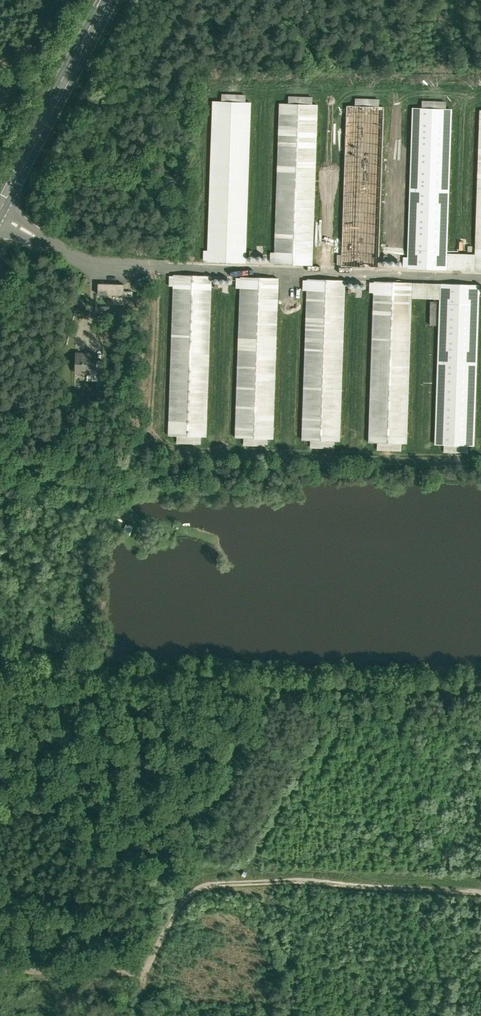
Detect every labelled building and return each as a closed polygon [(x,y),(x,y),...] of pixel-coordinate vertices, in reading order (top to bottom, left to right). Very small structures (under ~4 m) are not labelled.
[(250,94),(211,93),(206,242),(202,241),(202,253),(244,255),(250,94)] [(317,96),(278,94),(272,243),(269,243),(268,255),(311,256),(317,96)] [(385,99),(345,97),(340,246),(336,246),(336,257),(379,259),(385,99)] [(450,100),(411,99),(406,247),(402,247),(402,259),(444,260),(450,100)] [(478,101),(473,249),(469,249),(469,261),(480,261),(480,101),(478,101)] [(173,276),(167,429),(205,430),(211,268),(169,267),(169,276),(173,276)] [(239,277),(234,430),(272,432),(278,270),(236,268),(236,277),(239,277)] [(306,280),(301,433),(339,434),(344,272),(302,271),(302,279),(306,280)] [(372,282),(367,436),(405,437),(410,275),(369,273),(369,282),(372,282)] [(439,285),(434,438),(472,439),(477,277),(436,276),(435,285),(439,285)] [(125,283),(98,282),(98,294),(111,294),(124,295),(125,283)] [(96,354),(77,354),(76,375),(95,376),(96,362),(96,354)] [(104,362),(96,362),(95,376),(95,382),(103,382),(104,362)] [(114,523),(106,519),(103,523),(111,527),(114,523)]
